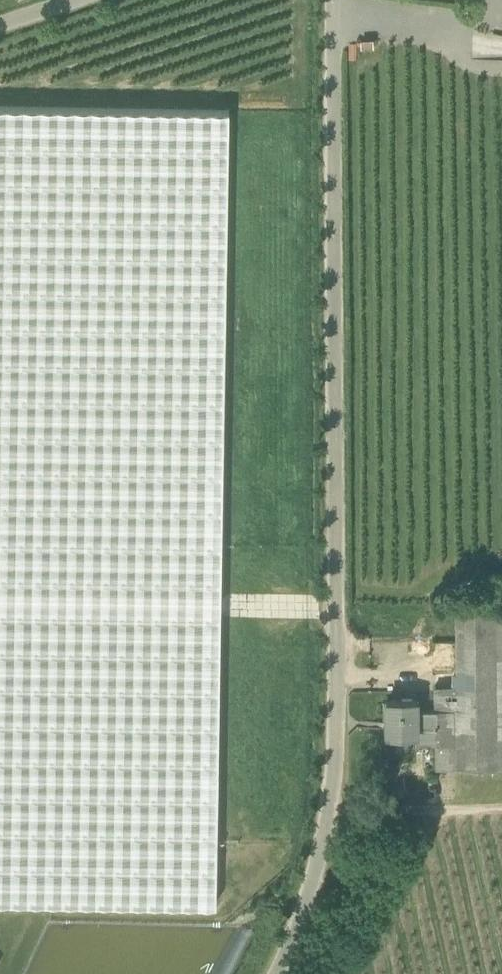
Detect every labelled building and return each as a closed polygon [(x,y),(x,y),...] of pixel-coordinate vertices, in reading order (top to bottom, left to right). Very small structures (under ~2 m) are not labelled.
[(216,904),(229,110),(0,106),(0,900),(216,904)] [(497,768),(495,610),(455,610),(456,709),(436,709),(436,740),(437,767),(497,768)] [(453,674),(434,673),(434,683),(453,683),(453,674)] [(416,740),(436,740),(436,709),(417,710),(417,700),(386,700),(387,735),(416,735),(416,740)]
